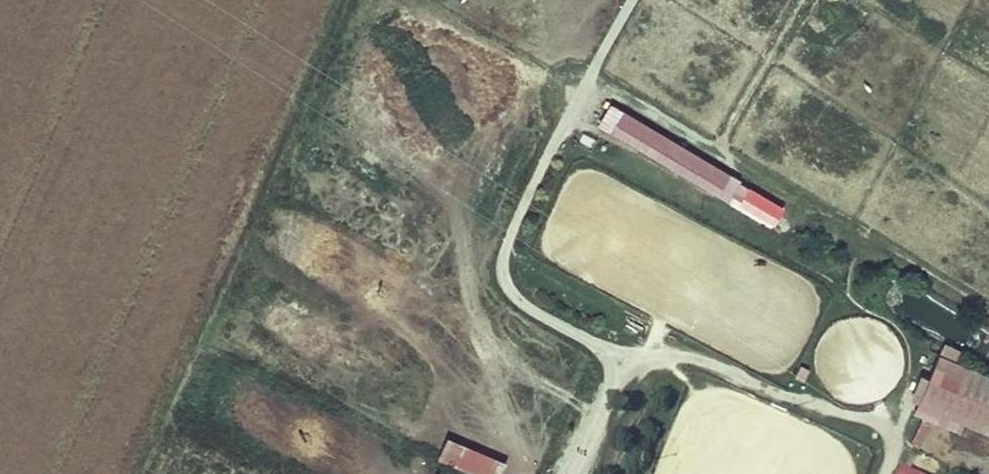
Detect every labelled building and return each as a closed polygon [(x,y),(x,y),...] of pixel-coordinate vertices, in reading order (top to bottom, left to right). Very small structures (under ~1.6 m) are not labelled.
[(611,104),(599,125),(729,203),(742,181),(611,104)] [(937,352),(916,402),(940,413),(936,422),(960,432),(964,423),(988,434),(988,374),(937,352)] [(449,436),(439,459),(472,473),(502,473),(507,463),(449,436)]
